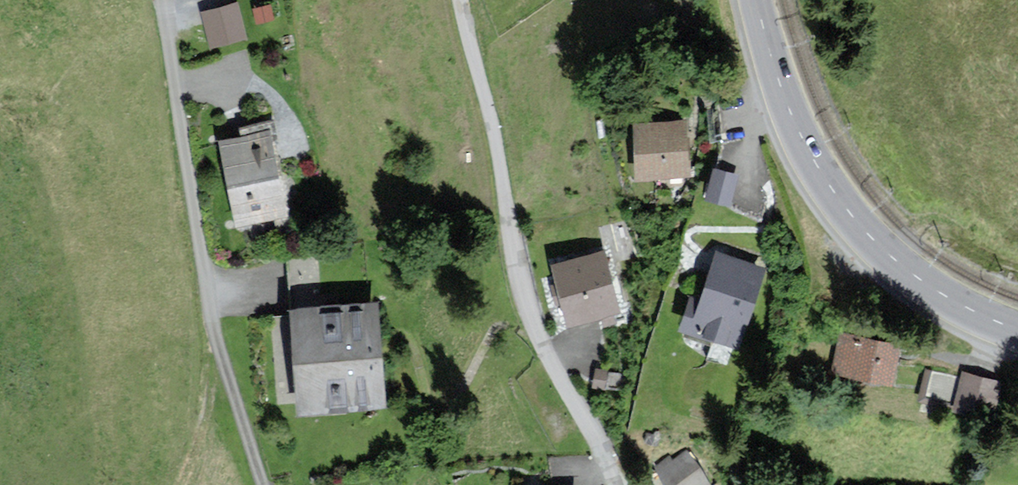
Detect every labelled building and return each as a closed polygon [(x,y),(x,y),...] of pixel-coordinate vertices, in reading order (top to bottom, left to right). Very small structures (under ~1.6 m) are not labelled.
[(204,12),(210,45),(244,38),(237,6),(204,12)] [(221,142),(235,219),(283,210),(271,143),(277,142),(273,122),(241,128),(243,138),(221,142)] [(635,125),(638,179),(687,176),(684,123),(635,125)] [(736,176),(715,170),(707,198),(729,203),(736,176)] [(554,266),(568,322),(617,309),(603,254),(554,266)] [(763,270),(718,255),(702,302),(691,299),(681,329),(736,347),(763,270)] [(375,305),(293,311),(301,411),(383,405),(375,305)] [(841,335),(834,374),(892,385),(900,345),(841,335)] [(948,397),(955,373),(926,366),(920,390),(948,397)] [(964,375),(956,410),(993,418),(1001,383),(964,375)] [(659,470),(668,484),(706,484),(686,453),(659,470)]
